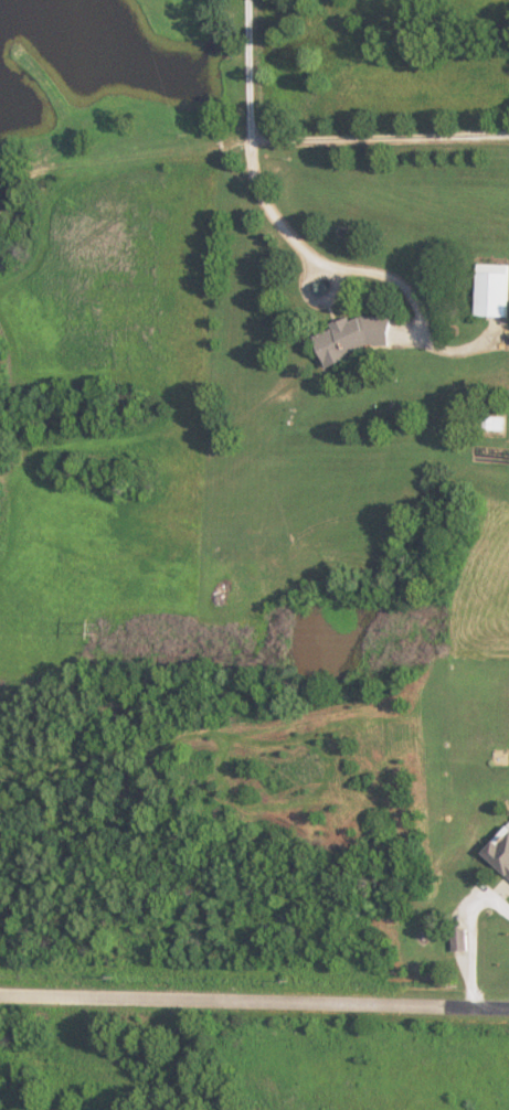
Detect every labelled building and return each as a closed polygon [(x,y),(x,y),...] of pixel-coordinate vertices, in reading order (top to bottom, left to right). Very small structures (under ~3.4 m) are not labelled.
[(508,317),(508,265),(479,265),(479,317),(508,317)] [(330,367),(397,338),(384,308),(316,337),(330,367)] [(503,431),(503,418),(486,418),(486,431),(503,431)] [(508,875),(508,833),(488,853),(508,875)]
